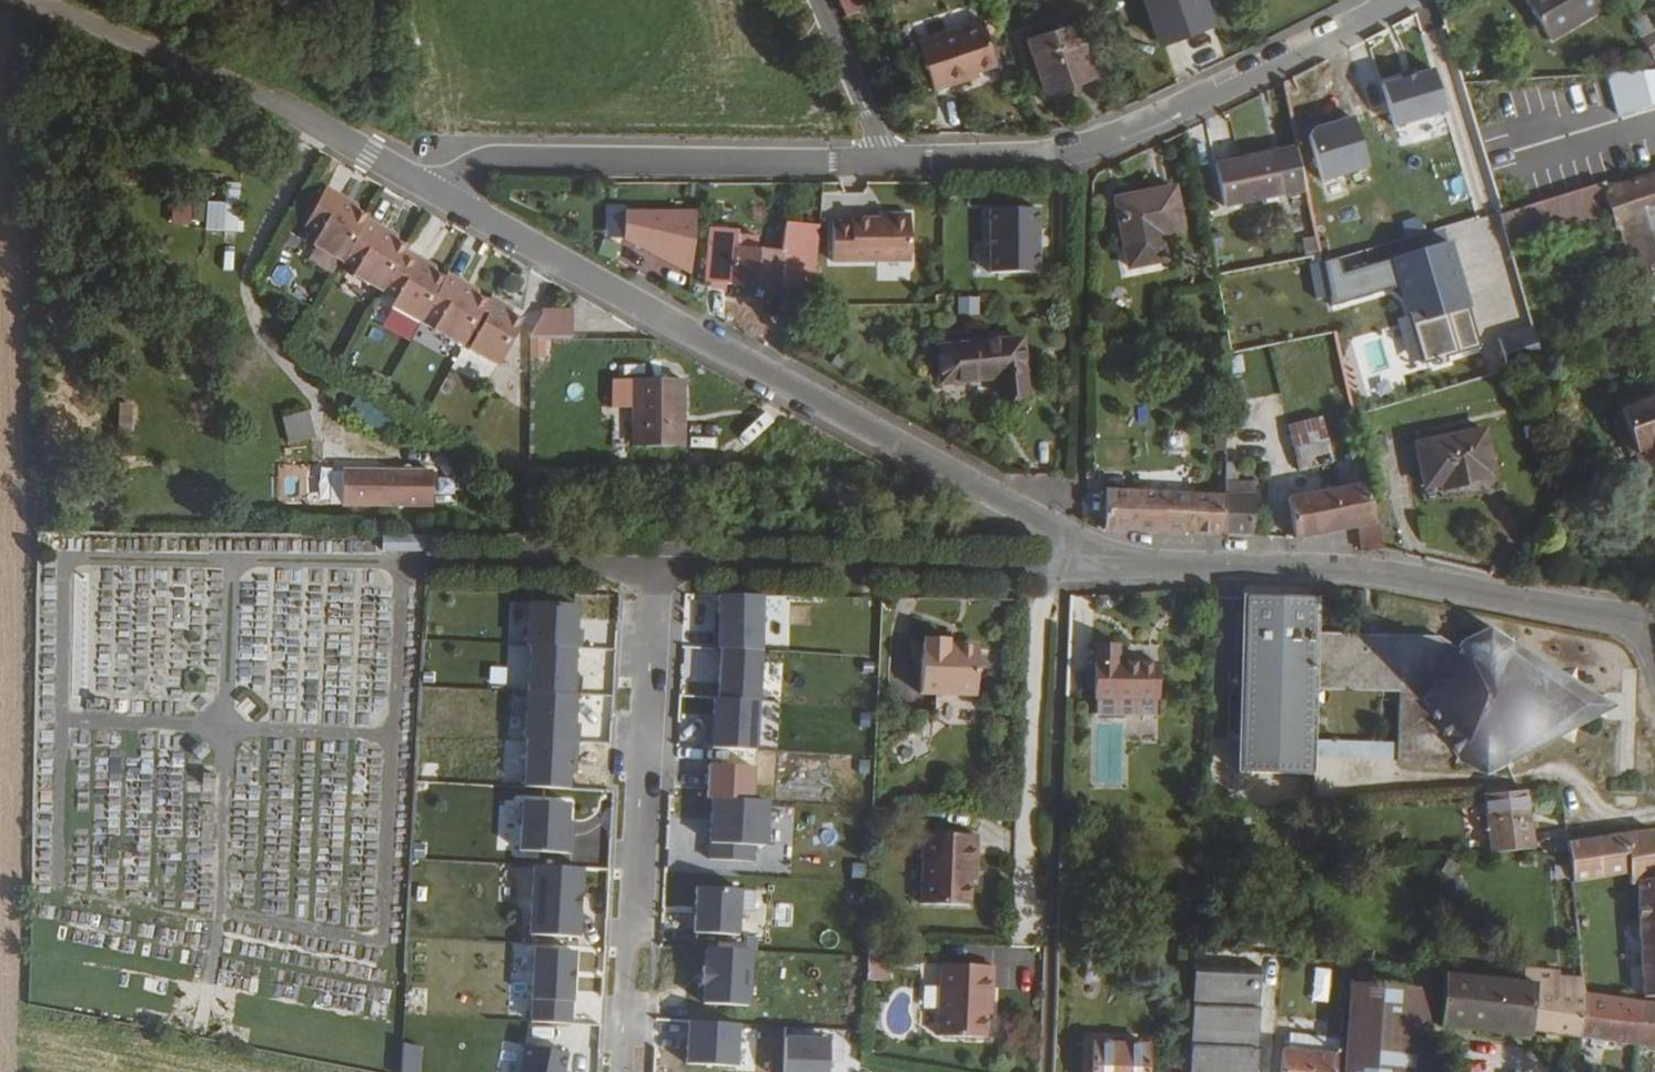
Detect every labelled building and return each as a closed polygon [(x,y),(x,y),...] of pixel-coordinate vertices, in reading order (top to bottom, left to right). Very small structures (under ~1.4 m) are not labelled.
[(844,11),(860,3),(859,0),(839,0),(844,11)] [(1210,0),(1155,0),(1166,38),(1217,24),(1210,0)] [(1609,7),(1605,0),(1533,0),(1557,38),(1609,7)] [(1654,55),(1654,28),(1648,14),(1634,21),(1650,57),(1654,55)] [(1108,78),(1092,20),(1046,35),(1061,92),(1108,78)] [(981,71),(1000,64),(986,21),(921,43),(937,90),(971,79),(970,74),(981,71)] [(1224,186),(1304,173),(1295,132),(1216,146),(1224,186)] [(1607,191),(1614,213),(1634,276),(1654,269),(1654,175),(1607,191)] [(343,257),(368,215),(372,209),(323,183),(300,223),(316,231),(310,241),(343,257)] [(1604,184),(1506,214),(1514,243),(1614,213),(1607,191),(1604,184)] [(206,196),(207,232),(242,232),(241,196),(206,196)] [(1178,196),(1117,203),(1126,274),(1164,269),(1161,242),(1183,238),(1178,196)] [(1042,202),(991,202),(991,266),(1043,267),(1042,202)] [(692,274),(697,205),(625,205),(624,238),(692,274)] [(913,260),(912,208),(835,209),(834,259),(913,260)] [(624,232),(624,210),(610,209),(609,231),(624,232)] [(383,289),(406,248),(411,239),(368,215),(343,257),(355,264),(350,272),(383,289)] [(821,225),(788,223),(784,252),(780,288),(813,290),(821,225)] [(704,279),(729,282),(737,227),(708,225),(704,279)] [(758,236),(737,235),(736,245),(757,248),(758,236)] [(1443,283),(1457,278),(1445,244),(1431,249),(1443,283)] [(736,245),(731,281),(780,288),(784,252),(757,248),(736,245)] [(425,312),(448,270),(406,248),(383,289),(393,295),(388,304),(420,320),(425,312)] [(464,344),(492,294),(448,270),(425,312),(435,318),(430,327),(464,344)] [(525,312),(492,294),(464,344),(499,362),(525,312)] [(1351,305),(1331,312),(1340,335),(1360,328),(1351,305)] [(535,358),(547,358),(546,339),(575,337),(573,306),(533,308),(535,358)] [(939,383),(994,376),(998,399),(1023,395),(1018,340),(936,347),(939,383)] [(685,401),(685,376),(657,376),(637,376),(637,401),(685,401)] [(1622,410),(1654,507),(1654,398),(1622,410)] [(637,460),(685,461),(685,401),(637,401),(637,460)] [(308,410),(280,419),(288,445),(316,437),(308,410)] [(1327,419),(1293,421),(1296,468),(1330,466),(1327,419)] [(1183,426),(1172,426),(1171,462),(1182,462),(1183,426)] [(1450,491),(1490,482),(1488,473),(1484,454),(1493,452),(1488,430),(1422,445),(1432,488),(1449,484),(1450,491)] [(1488,473),(1497,471),(1493,452),(1484,454),(1488,473)] [(434,472),(343,472),(342,505),(432,506),(434,472)] [(1128,491),(1109,490),(1109,530),(1226,533),(1228,493),(1171,492),(1148,491),(1149,485),(1128,484),(1128,491)] [(1367,549),(1368,552),(1384,550),(1370,484),(1338,490),(1347,531),(1363,528),(1367,549)] [(1300,538),(1347,531),(1338,490),(1293,498),(1300,538)] [(1254,534),(1255,494),(1228,493),(1226,533),(1254,534)] [(430,550),(430,533),(383,533),(382,550),(430,550)] [(718,593),(716,628),(712,628),(711,647),(718,648),(759,650),(762,594),(718,593)] [(1316,688),(1318,636),(1320,601),(1253,597),(1242,774),(1312,777),(1312,761),(1313,742),(1316,688)] [(529,602),(527,644),(530,645),(575,647),(580,647),(581,629),(575,628),(572,628),(572,621),(575,618),(576,604),(529,602)] [(1597,705),(1492,635),(1467,645),(1467,659),(1425,701),(1465,754),(1465,761),(1489,769),(1598,714),(1597,705)] [(947,637),(923,636),(922,692),(976,694),(977,648),(974,648),(971,642),(956,641),(954,647),(946,647),(947,637)] [(1406,641),(1318,636),(1316,688),(1404,693),(1406,641)] [(1437,765),(1465,754),(1425,701),(1467,659),(1443,642),(1406,641),(1404,693),(1402,747),(1401,763),(1437,765)] [(575,647),(530,645),(527,692),(575,694),(580,695),(581,675),(573,675),(575,647)] [(716,698),(757,700),(759,650),(718,648),(716,698)] [(1121,675),(1099,674),(1099,697),(1166,699),(1167,665),(1140,664),(1141,651),(1122,650),(1121,675)] [(575,694),(527,692),(525,739),(577,742),(579,723),(573,723),(570,723),(571,715),(574,712),(575,694)] [(716,698),(712,698),(711,714),(703,714),(701,747),(754,750),(757,700),(716,698)] [(1402,747),(1313,742),(1312,761),(1401,765),(1401,763),(1402,747)] [(712,798),(752,800),(754,767),(708,764),(706,797),(712,798)] [(1538,851),(1529,790),(1485,794),(1489,851),(1535,850),(1538,851)] [(752,800),(712,798),(708,859),(751,861),(752,845),(764,845),(767,801),(752,800)] [(568,821),(569,803),(522,800),(519,850),(571,853),(572,835),(567,835),(568,821)] [(974,851),(975,831),(924,827),(918,897),(965,901),(967,876),(970,850),(974,851)] [(1654,830),(1598,837),(1603,877),(1632,875),(1633,883),(1642,882),(1654,880),(1654,831),(1654,830)] [(1603,877),(1598,837),(1575,839),(1571,840),(1573,862),(1575,881),(1603,877)] [(574,892),(580,893),(581,868),(533,865),(529,934),(578,937),(579,912),(573,912),(574,892)] [(1642,882),(1643,925),(1654,924),(1654,880),(1642,882)] [(740,889),(695,887),(693,933),(737,935),(740,889)] [(1643,925),(1645,996),(1654,996),(1654,924),(1643,925)] [(886,980),(888,944),(869,943),(868,979),(886,980)] [(750,950),(706,948),(705,966),(702,966),(701,985),(704,985),(703,1003),(747,1006),(750,950)] [(574,952),(533,950),(530,1022),(569,1024),(574,952)] [(988,960),(936,959),(935,1030),(982,1031),(982,1006),(983,980),(987,980),(988,960)] [(1261,968),(1196,965),(1192,1036),(1250,1041),(1247,1071),(1258,1071),(1261,968)] [(1429,971),(1383,966),(1380,989),(1427,994),(1429,971)] [(1538,990),(1539,985),(1448,974),(1441,1025),(1532,1035),(1533,1031),(1538,990)] [(1552,991),(1538,990),(1533,1031),(1581,1037),(1588,992),(1585,992),(1577,991),(1577,979),(1554,977),(1552,991)] [(1432,994),(1427,994),(1380,989),(1356,986),(1348,1071),(1424,1071),(1432,994)] [(1581,1037),(1640,1046),(1646,1003),(1588,992),(1581,1037)] [(1646,1003),(1640,1046),(1654,1048),(1654,1004),(1646,1003)] [(735,1067),(738,1024),(688,1022),(686,1064),(735,1067)] [(1192,1036),(1190,1071),(1247,1071),(1250,1041),(1192,1036)] [(788,1071),(823,1071),(823,1039),(788,1039),(788,1071)] [(1097,1043),(1096,1071),(1150,1071),(1151,1044),(1097,1043)] [(565,1054),(523,1046),(518,1071),(562,1071),(565,1054)] [(1342,1054),(1285,1049),(1283,1071),(1340,1071),(1342,1054)]
